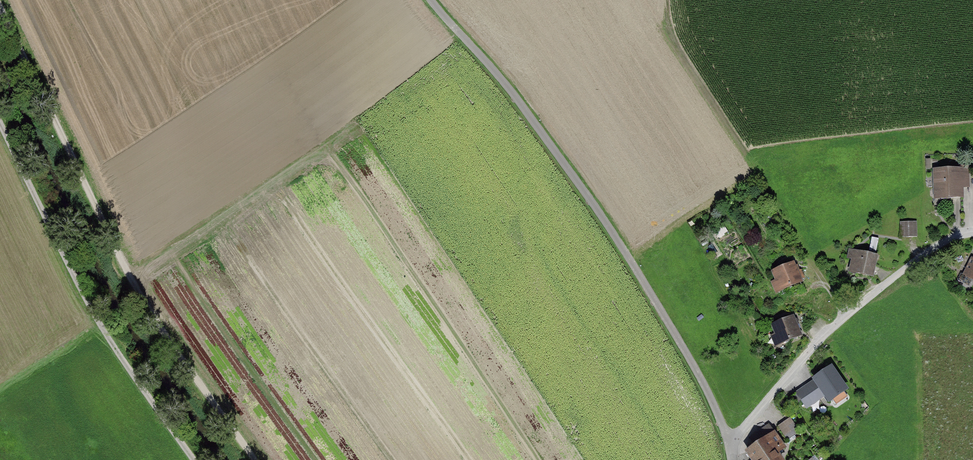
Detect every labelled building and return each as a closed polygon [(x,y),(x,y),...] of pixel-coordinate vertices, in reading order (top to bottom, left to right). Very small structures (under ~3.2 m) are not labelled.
[(968,171),(932,172),(933,202),(964,201),(963,190),(969,190),(968,171)] [(903,220),(903,236),(918,235),(918,219),(903,220)] [(877,256),(847,250),(845,261),(849,262),(847,276),(872,281),(877,256)] [(970,260),(961,277),(972,283),(972,262),(970,260)] [(795,262),(769,272),(773,282),(771,284),(775,295),(804,283),(795,262)] [(793,317),(769,326),(777,347),(801,338),(793,317)] [(830,369),(796,393),(807,408),(822,398),(827,405),(846,392),(830,369)] [(789,419),(778,427),(789,443),(800,436),(789,419)] [(741,453),(746,459),(778,459),(776,456),(785,449),(773,432),(741,453)]
